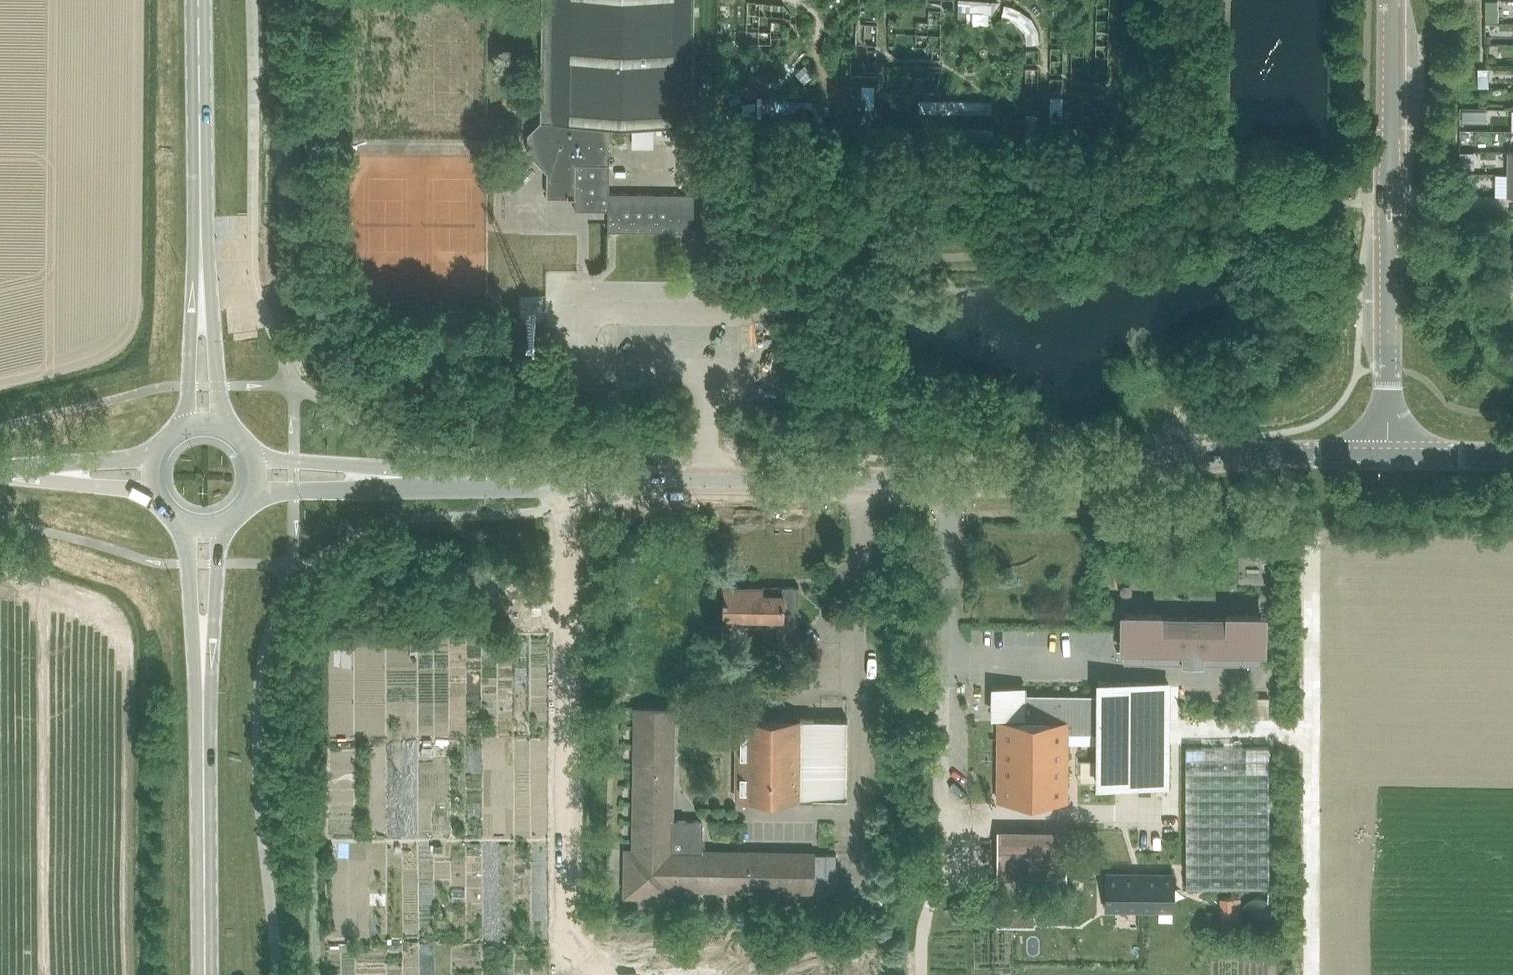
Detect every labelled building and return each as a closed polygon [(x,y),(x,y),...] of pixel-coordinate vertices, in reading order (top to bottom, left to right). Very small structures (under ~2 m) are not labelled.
[(695,0),(542,0),(540,121),(527,133),(527,152),(546,172),(546,193),(567,194),(567,197),(574,198),(574,210),(608,210),(609,193),(610,123),(693,124),(695,0)] [(794,103),(794,139),(804,139),(804,103),(794,103)] [(808,103),(808,115),(820,115),(820,103),(808,103)] [(824,103),(824,139),(834,139),(834,103),(824,103)] [(618,231),(672,232),(693,232),(693,190),(692,190),(692,194),(609,193),(608,210),(607,231),(618,231)] [(798,588),(761,588),(761,587),(724,587),(723,619),(724,619),(724,625),(743,625),(744,619),(767,619),(767,630),(776,630),(776,645),(797,646),(798,612),(798,588)] [(1161,615),(1125,614),(1124,639),(1120,638),(1120,652),(1124,652),(1124,662),(1182,663),(1182,666),(1202,666),(1202,663),(1261,663),(1261,653),(1265,653),(1265,640),(1261,640),(1261,616),(1225,615),(1225,619),(1161,618),(1161,615)] [(997,801),(1066,802),(1067,732),(1098,732),(1097,785),(1167,786),(1168,684),(1098,683),(1098,698),(1020,697),(1020,690),(995,689),(995,716),(999,716),(999,722),(997,722),(997,801)] [(1269,697),(1246,697),(1245,718),(1268,718),(1269,697)] [(625,897),(657,898),(670,890),(814,892),(814,854),(702,853),(703,821),(671,821),(672,709),(635,709),(633,852),(625,865),(625,897)] [(736,720),(735,799),(805,799),(846,800),(847,720),(805,720),(805,719),(799,719),(799,720),(736,720)] [(1185,747),(1186,889),(1269,888),(1269,746),(1185,747)] [(323,796),(323,810),(347,809),(347,796),(323,796)] [(1066,830),(997,830),(996,880),(1066,880),(1066,830)] [(825,859),(824,892),(842,892),(842,859),(825,859)] [(1173,874),(1106,874),(1106,909),(1173,910),(1173,874)] [(1265,898),(1258,897),(1252,899),(1246,903),(1243,909),(1242,916),(1244,923),(1248,928),(1254,932),(1260,933),(1267,931),(1273,927),(1276,921),(1277,914),(1276,907),(1271,902),(1265,898)]
